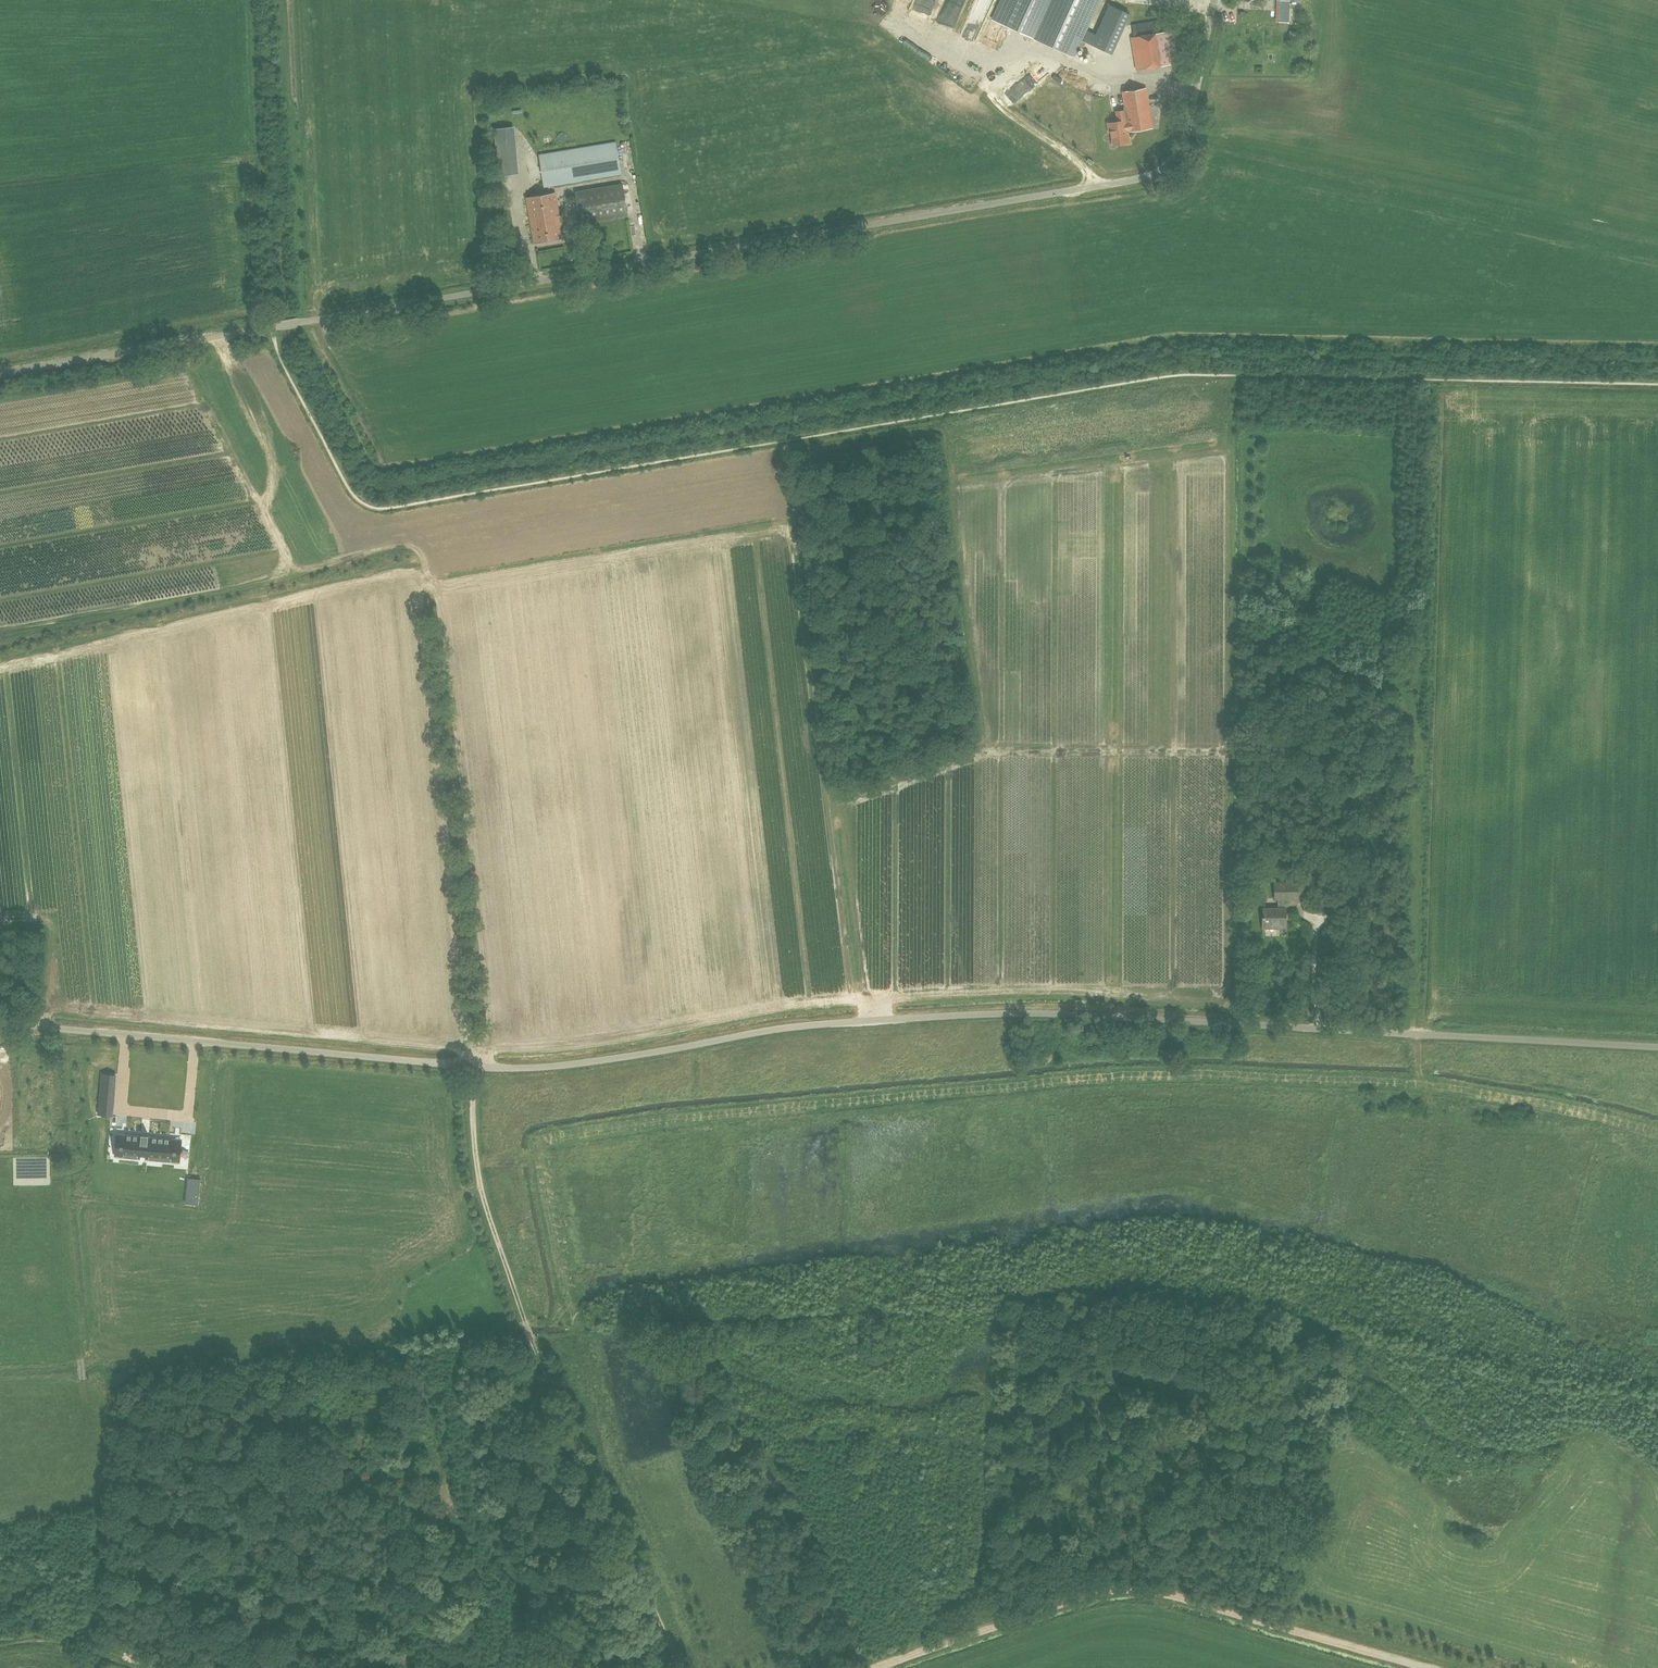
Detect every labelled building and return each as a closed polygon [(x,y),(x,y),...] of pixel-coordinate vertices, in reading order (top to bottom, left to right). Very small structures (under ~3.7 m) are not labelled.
[(1073,58),(1100,0),(1003,0),(993,20),(1073,58)] [(1086,30),(1081,40),(1111,54),(1129,14),(1109,5),(1096,34),(1086,30)] [(1176,62),(1171,33),(1171,30),(1131,36),(1136,68),(1176,62)] [(1125,111),(1129,132),(1151,128),(1145,89),(1122,92),(1125,111)] [(1127,132),(1129,132),(1125,111),(1116,112),(1117,122),(1107,124),(1109,134),(1111,133),(1113,145),(1128,143),(1127,132)] [(497,176),(519,174),(514,126),(493,128),(497,176)] [(544,186),(621,173),(615,142),(539,155),(544,186)] [(622,185),(575,193),(580,224),(627,216),(622,185)] [(555,193),(526,198),(534,243),(562,238),(559,222),(560,222),(555,193)] [(1283,898),(1297,898),(1297,881),(1274,881),(1275,898),(1278,898),(1278,907),(1263,907),(1263,915),(1262,915),(1262,927),(1285,927),(1285,907),(1283,907),(1283,898)] [(99,1106),(112,1108),(114,1090),(101,1089),(99,1106)] [(123,1134),(121,1153),(174,1158),(176,1142),(168,1141),(168,1138),(148,1136),(148,1134),(141,1133),(141,1135),(123,1134)] [(199,1198),(201,1179),(188,1177),(186,1189),(189,1190),(188,1197),(199,1198)]
